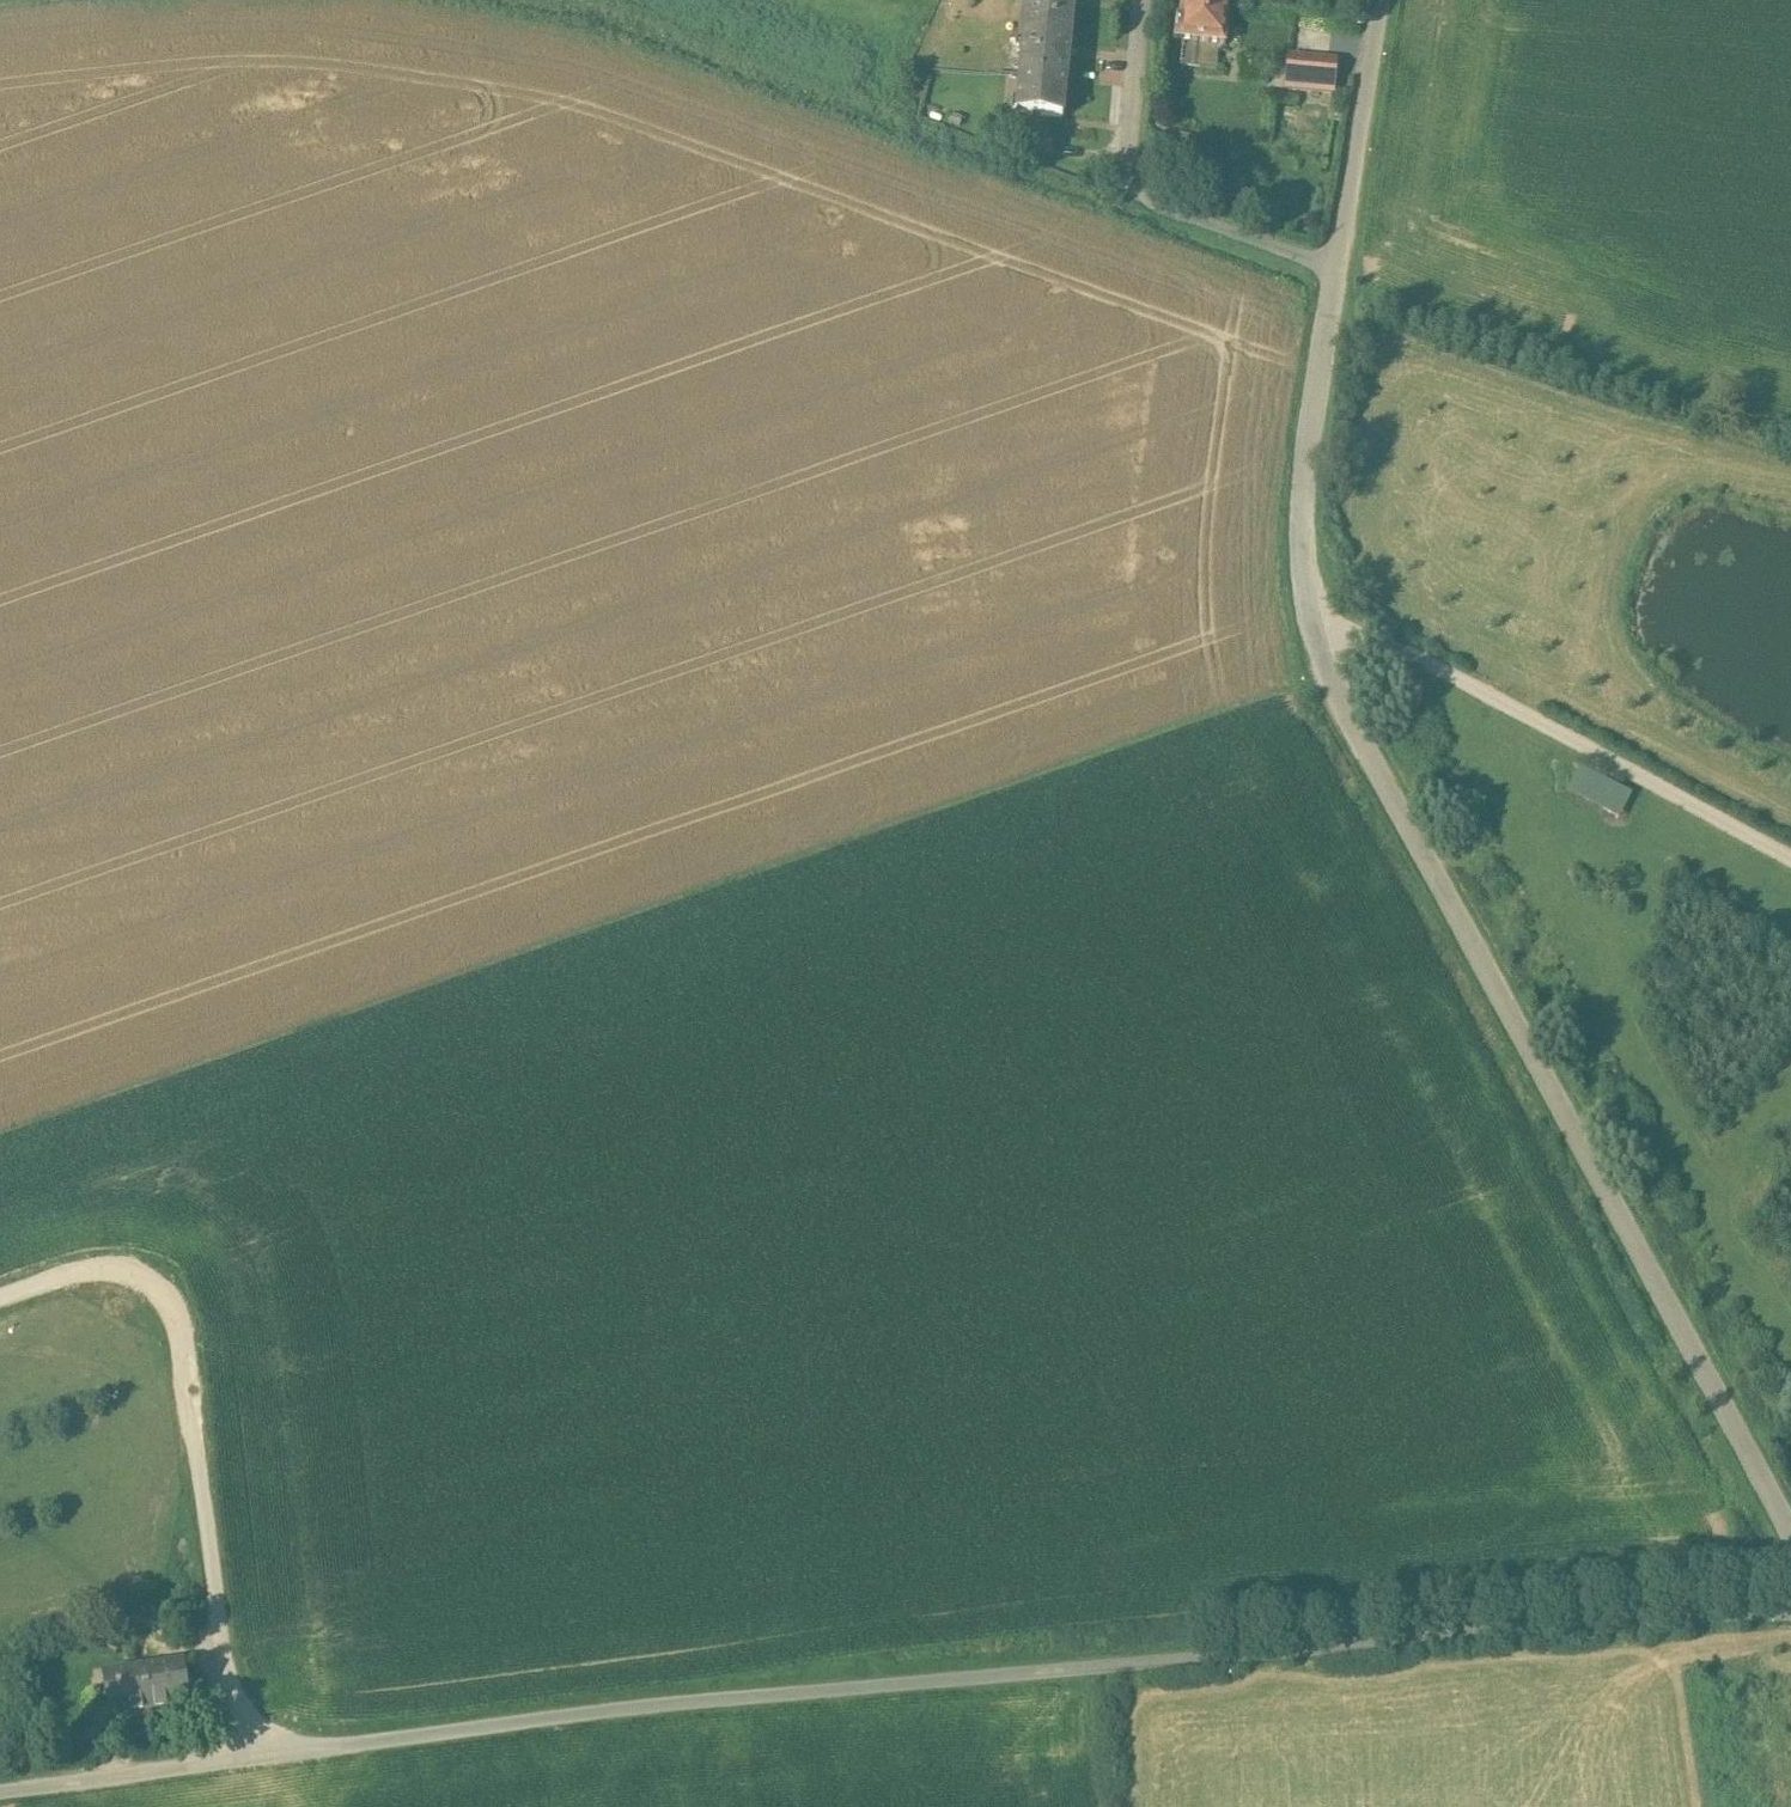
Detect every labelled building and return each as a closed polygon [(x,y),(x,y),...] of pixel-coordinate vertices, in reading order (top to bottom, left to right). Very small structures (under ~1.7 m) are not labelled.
[(1180,23),(1177,23),(1175,45),(1195,47),(1194,56),(1221,58),(1221,49),(1228,50),(1232,0),(1182,0),(1180,23)] [(1074,5),(1029,1),(1025,40),(1070,44),(1074,5)] [(1070,44),(1025,40),(1022,77),(1067,82),(1070,44)] [(1340,61),(1287,54),(1282,89),(1335,97),(1340,61)] [(1067,82),(1022,77),(1018,116),(1063,120),(1067,82)] [(1622,819),(1633,792),(1579,768),(1567,794),(1622,819)] [(184,1666),(104,1678),(110,1722),(190,1710),(184,1666)]
